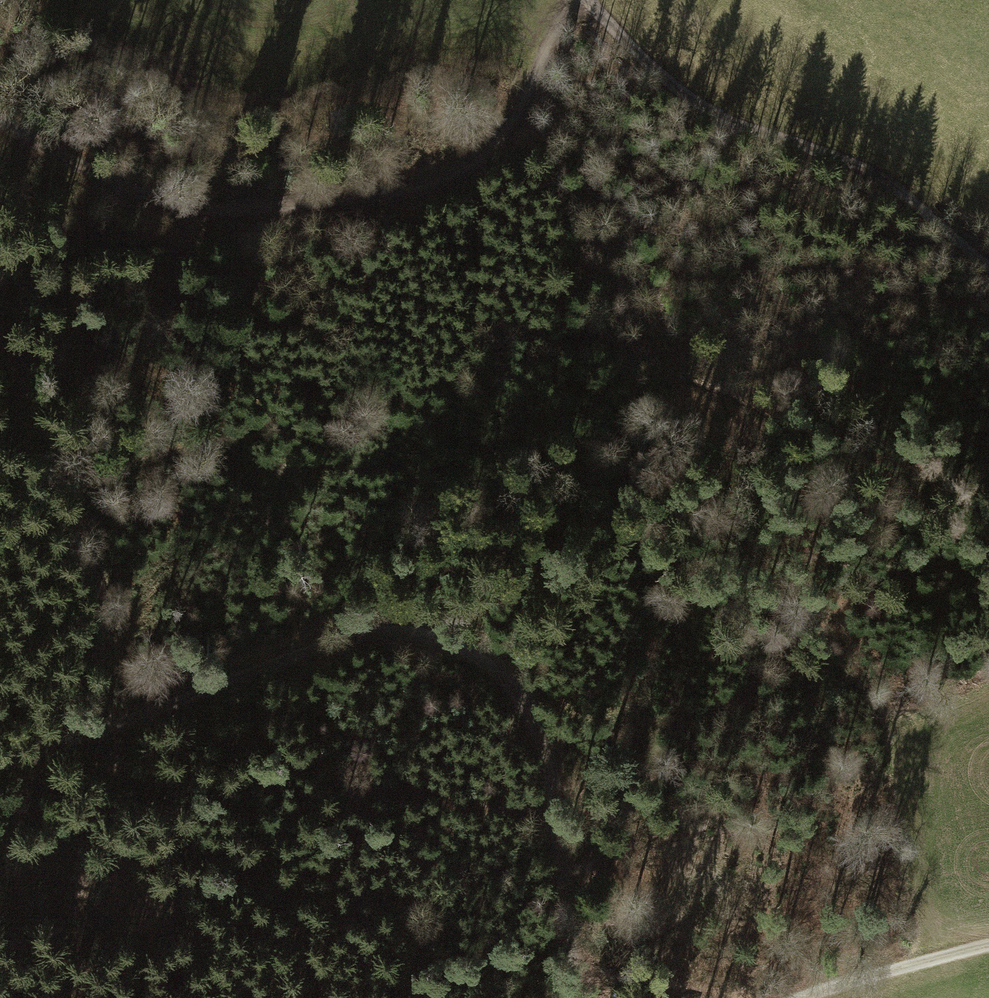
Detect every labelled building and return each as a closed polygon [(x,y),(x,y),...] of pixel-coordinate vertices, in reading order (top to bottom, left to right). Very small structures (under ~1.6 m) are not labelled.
[(612,987),(610,997),(651,997),(612,987)]
